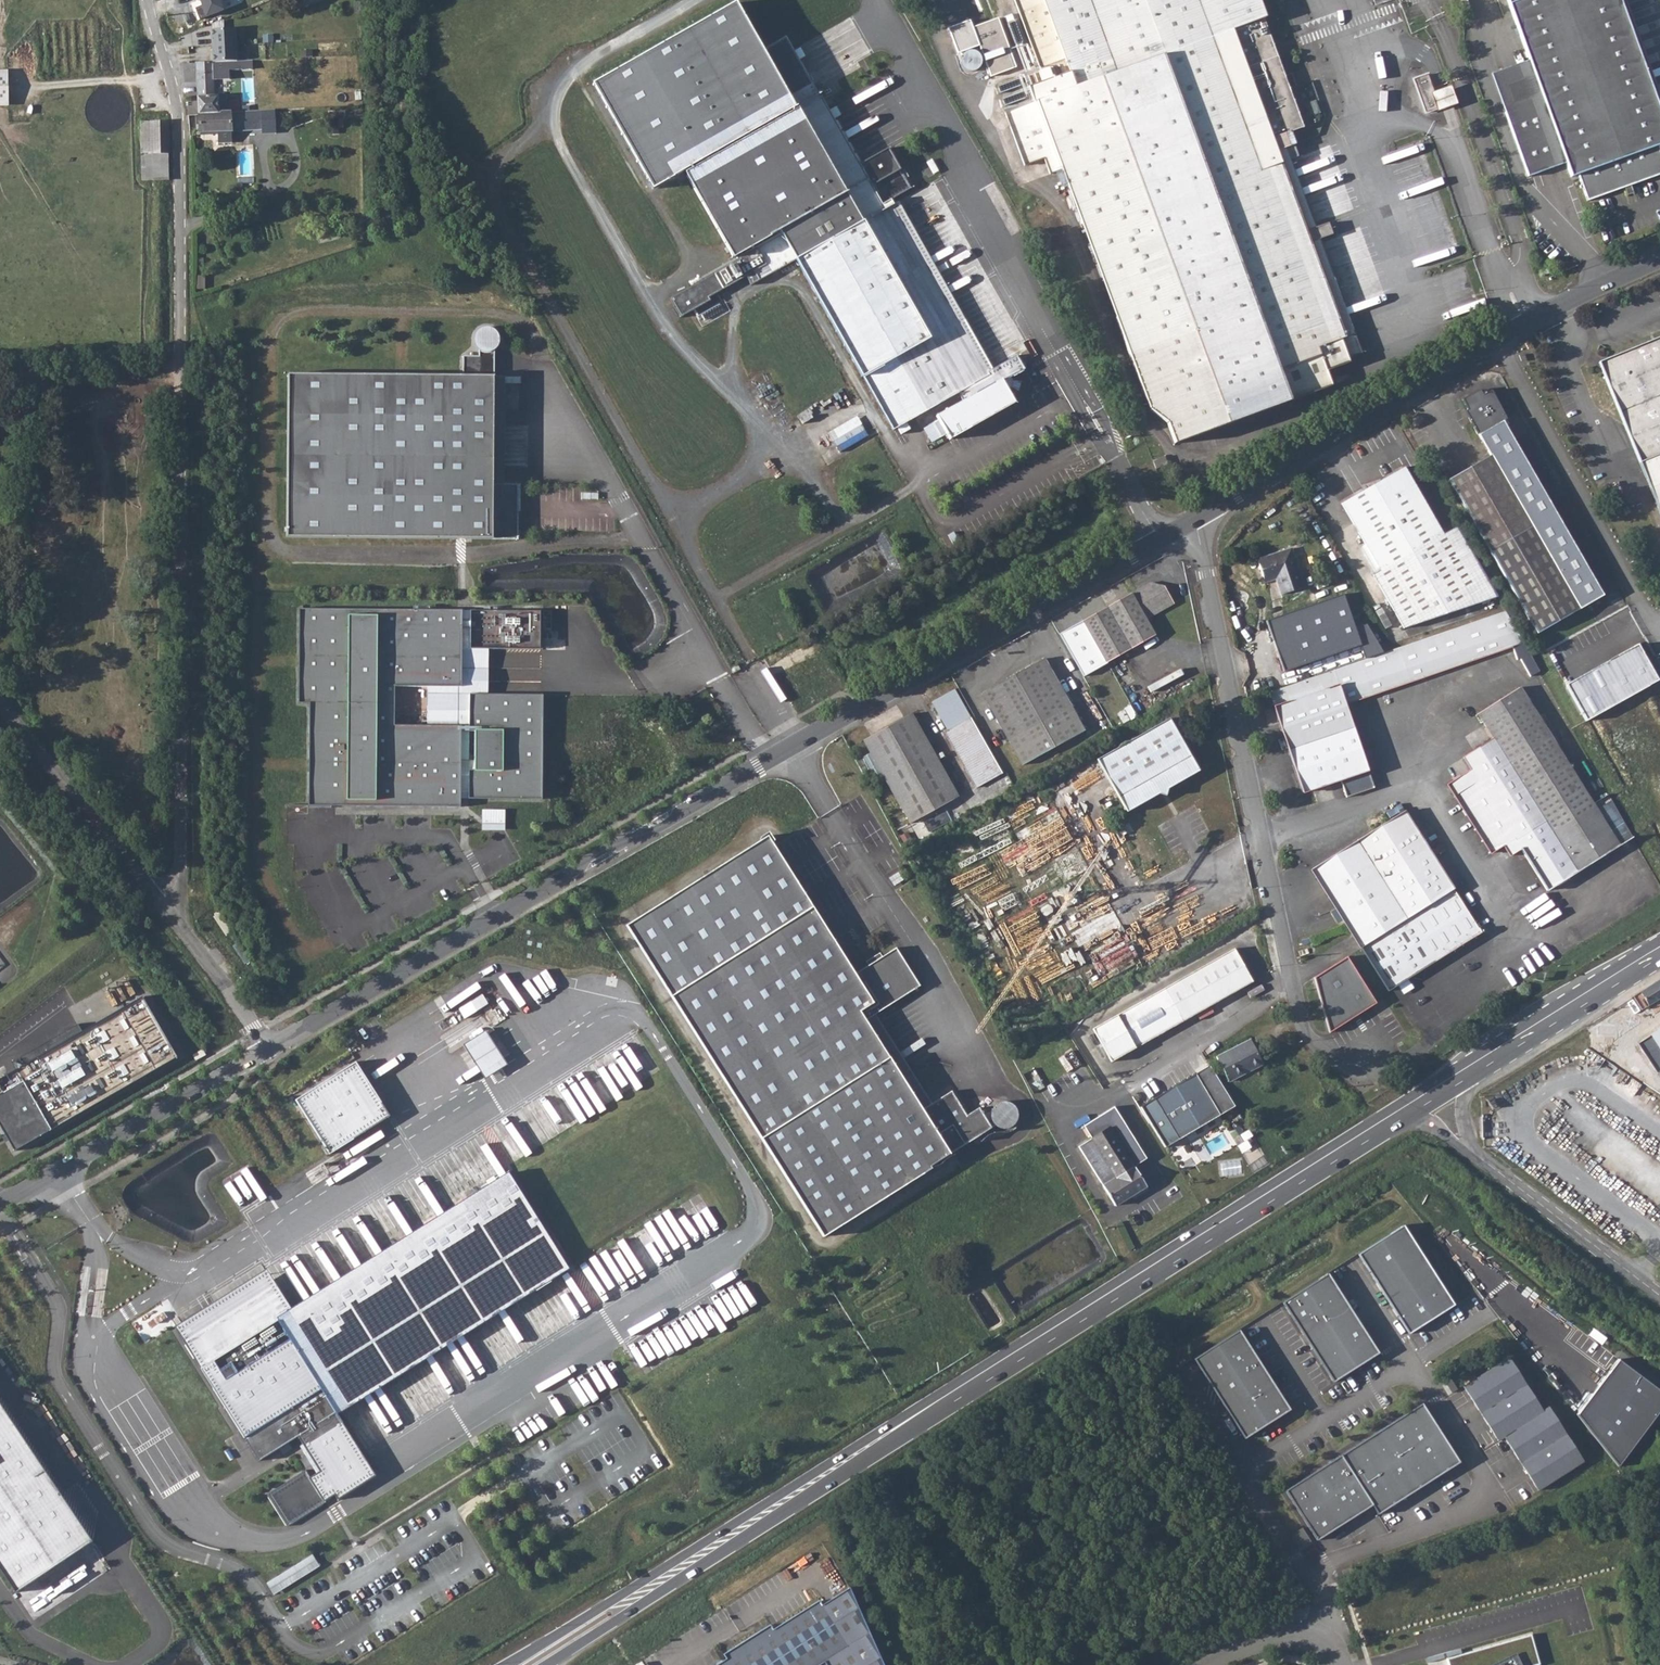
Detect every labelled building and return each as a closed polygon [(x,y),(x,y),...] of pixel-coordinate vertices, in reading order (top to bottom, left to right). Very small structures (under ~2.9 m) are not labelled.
[(586,81),(646,188),(679,170),(816,92),(785,37),(759,51),(730,0),(729,0),(586,81)] [(1037,59),(1062,50),(1065,58),(1040,68),(1025,74),(1035,102),(1006,113),(1008,118),(1018,114),(1021,122),(1011,126),(1025,164),(1044,158),(1050,174),(1061,170),(1056,153),(1057,153),(1118,318),(1132,355),(1147,394),(1153,411),(1171,425),(1178,444),(1336,384),(1330,370),(1353,361),(1351,357),(1364,352),(1357,333),(1355,334),(1348,316),(1340,319),(1327,282),(1313,245),(1320,242),(1319,239),(1333,233),(1329,222),(1315,227),(1307,230),(1282,163),(1289,161),(1289,160),(1299,156),(1295,144),(1297,143),(1292,131),(1304,126),(1273,43),(1269,44),(1266,37),(1271,35),(1268,29),(1264,31),(1260,20),(1264,18),(1266,17),(1259,0),(1015,0),(1037,59)] [(1505,111),(1528,175),(1566,161),(1571,177),(1578,174),(1587,200),(1625,187),(1631,184),(1659,174),(1659,147),(1659,144),(1659,108),(1628,19),(1621,0),(1508,0),(1530,59),(1540,88),(1543,97),(1505,111)] [(998,17),(973,27),(991,76),(1017,66),(998,17)] [(214,95),(214,94),(233,93),(243,93),(242,60),(213,61),(213,60),(195,61),(197,95),(197,98),(198,113),(199,131),(217,130),(218,142),(232,141),(231,130),(263,128),(262,109),(225,111),(224,95),(220,95),(214,95)] [(9,104),(8,69),(0,70),(0,105),(9,104)] [(1427,72),(1417,76),(1421,87),(1418,89),(1426,110),(1439,106),(1427,72)] [(990,370),(895,204),(893,199),(910,188),(886,146),(858,165),(816,92),(679,170),(728,257),(773,230),(775,234),(670,297),(679,318),(746,277),(750,285),(791,259),(890,431),(897,427),(906,422),(956,391),(959,399),(932,414),(946,440),(1015,403),(1007,388),(1003,380),(1011,376),(1024,368),(1017,355),(993,368),(990,370)] [(169,121),(159,121),(159,118),(155,118),(155,121),(140,121),(141,154),(169,154),(169,121)] [(1544,268),(1540,269),(1542,275),(1550,272),(1548,267),(1544,268)] [(698,308),(703,321),(730,311),(725,300),(706,307),(705,305),(698,308)] [(479,356),(494,356),(494,349),(498,346),(499,342),(500,338),(498,332),(495,329),(489,327),(483,327),(479,329),(476,334),(475,339),(476,345),(479,349),(479,356)] [(1602,368),(1622,419),(1635,448),(1647,478),(1659,473),(1659,336),(1606,359),(1608,365),(1602,368)] [(463,356),(463,376),(494,376),(494,356),(479,356),(463,356)] [(288,374),(287,537),(492,539),(493,484),(494,376),(463,376),(288,374)] [(37,386),(28,387),(28,402),(38,402),(37,386)] [(1464,399),(1469,409),(1471,408),(1476,417),(1471,419),(1479,433),(1492,454),(1450,479),(1538,633),(1604,596),(1503,420),(1507,418),(1492,391),(1483,395),(1480,390),(1464,399)] [(830,432),(838,446),(867,430),(859,415),(830,432)] [(1165,455),(1153,460),(1156,468),(1168,463),(1165,455)] [(1341,503),(1365,545),(1379,570),(1376,572),(1373,574),(1405,628),(1497,596),(1457,525),(1443,533),(1404,466),(1341,503)] [(1647,478),(1659,509),(1659,473),(1647,478)] [(519,485),(493,484),(492,539),(518,539),(519,485)] [(1258,559),(1264,576),(1275,573),(1277,578),(1282,594),(1305,587),(1292,548),(1258,559)] [(1153,587),(1151,582),(1149,583),(1116,602),(1061,634),(1086,676),(1156,635),(1147,619),(1174,603),(1166,588),(1164,586),(1159,589),(1153,587)] [(1284,670),(1311,662),(1363,645),(1345,595),(1266,620),(1284,670)] [(461,605),(296,604),(296,701),(309,701),(308,805),(464,806),(464,719),(398,719),(399,682),(460,682),(461,605)] [(543,607),(470,607),(470,647),(543,647),(543,607)] [(1360,660),(1335,669),(1346,704),(1517,646),(1531,672),(1539,668),(1531,655),(1505,610),(1394,649),(1360,660)] [(1585,719),(1659,682),(1640,644),(1566,682),(1585,719)] [(1019,672),(981,693),(1009,742),(1022,765),(1085,730),(1072,706),(1059,684),(1044,658),(1019,672)] [(737,665),(731,668),(734,674),(740,670),(737,665)] [(1295,683),(1270,691),(1305,792),(1342,779),(1348,797),(1374,788),(1346,704),(1335,669),(1306,679),(1295,683)] [(1471,769),(1449,784),(1492,853),(1504,845),(1511,856),(1521,849),(1548,890),(1633,837),(1612,800),(1597,809),(1594,803),(1520,687),(1478,714),(1493,738),(1464,757),(1471,769)] [(546,691),(471,689),(471,724),(506,725),(506,769),(472,768),(471,795),(545,796),(546,691)] [(954,690),(932,702),(948,730),(944,732),(965,768),(976,788),(1002,774),(983,739),(954,690)] [(958,797),(911,714),(864,741),(886,779),(910,824),(958,797)] [(1169,719),(1097,760),(1118,796),(1127,812),(1160,793),(1199,771),(1169,719)] [(1610,751),(1620,769),(1632,763),(1634,765),(1655,753),(1644,733),(1610,751)] [(506,830),(507,809),(484,809),(484,829),(506,830)] [(1405,810),(1313,869),(1337,908),(1348,925),(1390,990),(1481,932),(1405,810)] [(914,823),(920,835),(928,831),(921,819),(914,823)] [(768,836),(627,925),(823,1237),(931,1169),(930,1167),(992,1129),(979,1109),(967,1116),(951,1092),(922,1110),(866,1021),(920,987),(896,948),(855,974),(768,836)] [(1233,949),(1091,1030),(1112,1062),(1252,982),(1233,949)] [(1365,965),(1356,971),(1362,980),(1371,974),(1365,965)] [(1334,976),(1322,983),(1331,997),(1343,990),(1334,976)] [(1640,991),(1649,1005),(1659,998),(1659,979),(1640,991)] [(158,985),(150,991),(157,1002),(165,996),(158,985)] [(15,1150),(177,1057),(142,997),(82,1032),(77,1024),(11,1062),(16,1070),(5,1076),(12,1088),(2,1093),(0,1095),(0,1125),(15,1150)] [(1629,999),(1619,1005),(1624,1013),(1634,1007),(1629,999)] [(1651,1035),(1659,1029),(1659,1017),(1646,1026),(1651,1035)] [(507,1060),(487,1028),(464,1043),(484,1074),(507,1060)] [(1651,1035),(1639,1043),(1657,1070),(1659,1068),(1659,1029),(1651,1035)] [(1250,1040),(1216,1057),(1228,1081),(1262,1064),(1250,1040)] [(390,1115),(356,1061),(296,1099),(330,1152),(390,1115)] [(1234,1104),(1208,1064),(1139,1108),(1165,1148),(1234,1104)] [(12,1088),(5,1076),(0,1079),(0,1089),(2,1093),(12,1088)] [(1102,1114),(1134,1166),(1146,1158),(1114,1106),(1102,1114)] [(1079,1145),(1104,1185),(1116,1205),(1146,1186),(1134,1166),(1102,1114),(1084,1125),(1092,1138),(1079,1145)] [(575,1261),(513,1162),(300,1299),(277,1260),(184,1320),(268,1452),(305,1430),(328,1464),(319,1471),(332,1491),(341,1485),(344,1491),(384,1463),(346,1403),(575,1261)] [(1452,1305),(1401,1225),(1355,1254),(1406,1334),(1452,1305)] [(1380,1353),(1329,1272),(1283,1301),(1334,1382),(1380,1353)] [(1239,1329),(1194,1358),(1245,1438),(1290,1409),(1239,1329)] [(1542,1410),(1508,1357),(1462,1386),(1497,1442),(1503,1438),(1539,1490),(1586,1461),(1548,1406),(1542,1410)] [(1620,1359),(1578,1414),(1618,1467),(1659,1412),(1659,1390),(1620,1359)] [(1458,1389),(1450,1376),(1444,1380),(1452,1393),(1458,1389)] [(1423,1402),(1285,1490),(1317,1540),(1372,1506),(1378,1515),(1461,1462),(1423,1402)] [(15,1592),(92,1541),(0,1403),(0,1570),(15,1592)] [(1291,1535),(1299,1548),(1311,1541),(1302,1528),(1291,1535)] [(268,1581),(275,1593),(321,1566),(314,1554),(268,1581)] [(1342,1570),(1344,1576),(1354,1573),(1352,1567),(1342,1570)] [(826,1661),(828,1664),(885,1664),(849,1586),(821,1604),(813,1602),(772,1629),(765,1627),(743,1640),(728,1649),(726,1658),(715,1664),(819,1664),(826,1661)] [(1447,1658),(1449,1664),(1536,1664),(1540,1664),(1531,1634),(1447,1658)]
